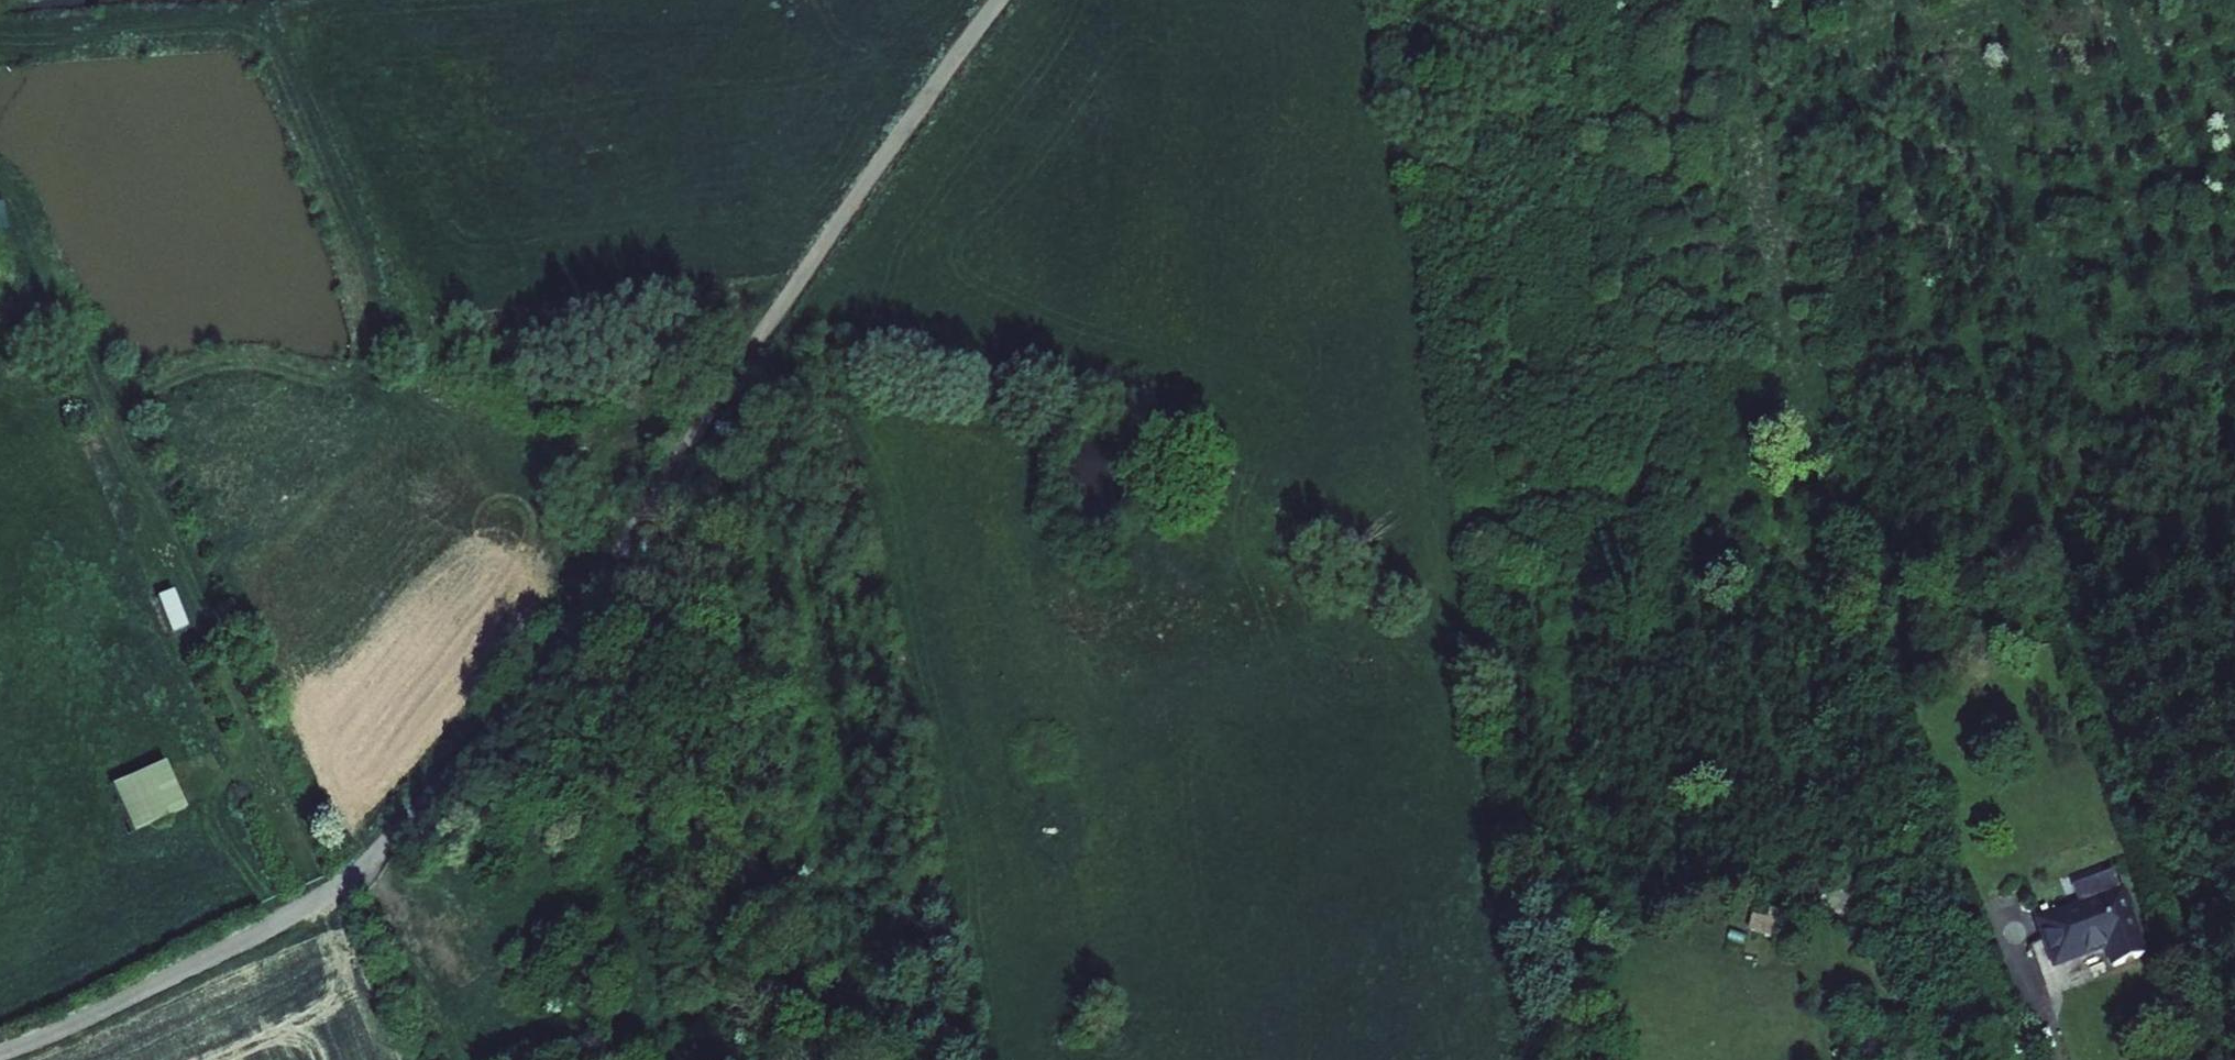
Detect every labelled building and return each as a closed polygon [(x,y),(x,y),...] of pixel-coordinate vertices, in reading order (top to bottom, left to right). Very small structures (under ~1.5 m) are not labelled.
[(163,759),(110,780),(130,828),(183,807),(163,759)] [(2129,894),(2050,924),(2065,963),(2112,946),(2120,965),(2152,953),(2129,894)]
